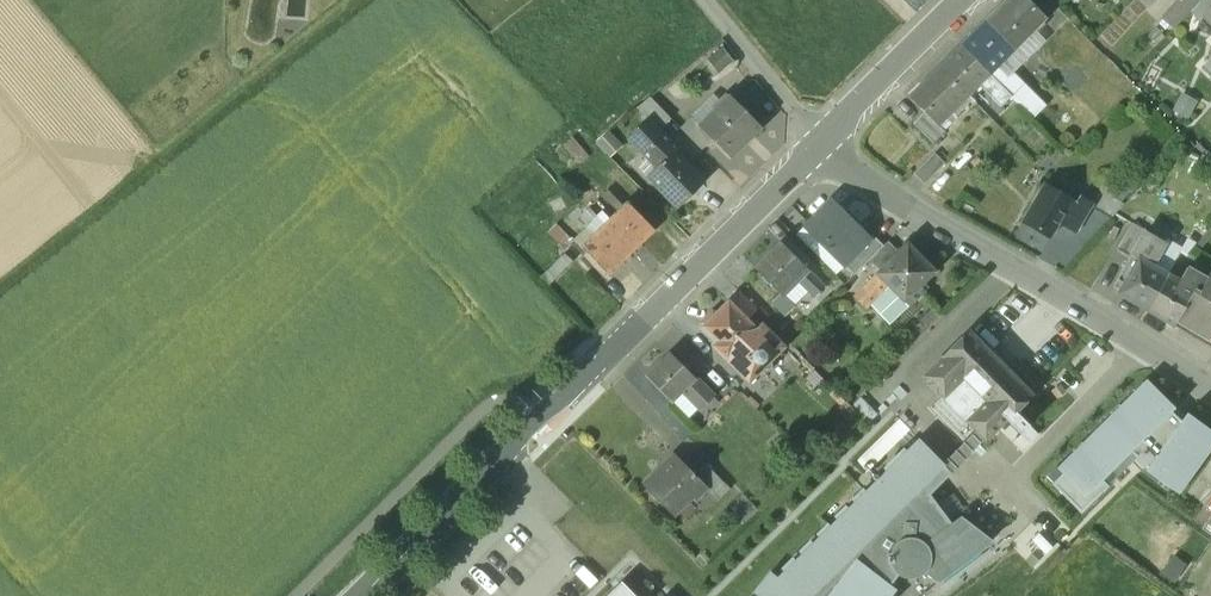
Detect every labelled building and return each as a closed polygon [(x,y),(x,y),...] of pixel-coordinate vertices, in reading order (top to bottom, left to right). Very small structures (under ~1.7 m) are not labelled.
[(985,20),(1014,49),(1046,17),(1029,0),(1006,0),(985,20)] [(1162,17),(1173,29),(1201,1),(1200,0),(1179,0),(1162,17)] [(1205,5),(1176,33),(1186,44),(1210,20),(1210,11),(1210,10),(1205,5)] [(985,20),(960,45),(989,74),(996,66),(1014,49),(985,20)] [(1011,96),(989,74),(960,45),(938,66),(968,96),(979,85),(987,93),(1000,107),(1011,96)] [(723,49),(710,61),(719,72),(733,60),(723,49)] [(1202,65),(1210,73),(1210,56),(1202,65)] [(968,96),(938,66),(908,96),(924,112),(937,125),(938,124),(968,96)] [(1007,77),(996,66),(989,74),(1011,96),(1020,104),(1020,103),(1030,93),(1011,73),(1007,77)] [(1043,105),(1030,93),(1020,103),(1033,116),(1043,105)] [(701,124),(700,126),(712,138),(729,156),(760,127),(730,96),(701,124)] [(924,112),(913,123),(933,144),(945,132),(938,124),(937,125),(924,112)] [(712,138),(700,126),(701,124),(693,116),(680,128),(701,149),(712,138)] [(704,182),(676,154),(680,150),(661,130),(660,130),(649,120),(630,139),(657,167),(649,175),(679,206),(704,182)] [(589,156),(573,138),(564,146),(579,164),(589,156)] [(930,160),(916,175),(924,183),(939,168),(930,160)] [(939,168),(924,183),(932,191),(947,176),(939,168)] [(1133,187),(1119,176),(1106,190),(1120,202),(1133,187)] [(1074,202),(1044,184),(1023,219),(1050,235),(1059,220),(1062,222),(1074,202)] [(1074,202),(1062,222),(1075,230),(1090,205),(1077,197),(1074,202)] [(655,228),(629,201),(615,215),(599,199),(590,208),(632,251),(634,249),(638,253),(645,247),(641,242),(655,228)] [(825,246),(851,220),(831,201),(805,227),(825,246)] [(632,251),(590,208),(581,216),(597,233),(583,246),(609,273),(623,260),(627,264),(635,257),(631,252),(632,251)] [(825,246),(844,266),(871,240),(851,220),(825,246)] [(1132,223),(1116,249),(1130,257),(1132,254),(1145,231),(1132,223)] [(556,224),(548,232),(565,249),(573,241),(556,224)] [(1160,240),(1145,231),(1132,254),(1146,263),(1160,240)] [(1194,245),(1175,233),(1168,245),(1185,255),(1194,245)] [(870,260),(884,247),(874,237),(871,240),(844,266),(854,276),(870,260)] [(809,269),(783,242),(757,268),(782,294),(783,295),(799,280),(809,269)] [(884,247),(870,260),(880,270),(898,252),(888,242),(884,247)] [(934,271),(907,243),(898,252),(880,270),(878,272),(890,284),(910,304),(924,290),(919,286),(934,271)] [(565,254),(541,277),(549,285),(573,261),(565,254)] [(1146,263),(1132,254),(1130,257),(1117,279),(1124,282),(1118,292),(1145,309),(1166,274),(1146,263)] [(1178,281),(1166,274),(1145,309),(1173,324),(1177,317),(1182,321),(1199,293),(1207,280),(1205,279),(1186,268),(1178,281)] [(825,285),(809,269),(799,280),(814,296),(825,285)] [(1210,271),(1205,279),(1207,280),(1199,293),(1210,301),(1210,271)] [(878,272),(854,295),(866,307),(890,284),(878,272)] [(757,309),(739,291),(728,301),(747,319),(757,309)] [(1199,293),(1182,321),(1208,339),(1210,334),(1210,301),(1199,293)] [(783,295),(782,294),(774,302),(786,314),(795,306),(783,295)] [(801,300),(795,306),(799,311),(805,305),(801,300)] [(728,301),(715,313),(712,310),(699,323),(717,340),(712,345),(749,382),(761,370),(771,369),(772,359),(784,347),(761,324),(756,329),(747,319),(728,301)] [(964,424),(967,421),(976,430),(985,440),(986,440),(1032,397),(1003,368),(1012,360),(1004,352),(996,360),(969,332),(924,375),(943,396),(940,399),(964,424)] [(695,378),(670,352),(646,376),(671,401),(683,390),(695,378)] [(695,378),(683,390),(686,394),(681,399),(693,412),(711,394),(695,378)] [(1080,513),(1108,485),(1103,480),(1135,448),(1140,453),(1132,461),(1173,491),(1182,479),(1187,483),(1210,451),(1210,448),(1206,445),(1210,438),(1210,431),(1188,414),(1181,422),(1171,411),(1175,407),(1151,384),(1139,396),(1135,392),(1119,407),(1124,412),(1116,420),(1111,415),(1082,444),(1087,449),(1079,457),(1074,452),(1057,469),(1061,473),(1051,483),(1080,513)] [(942,464),(951,473),(969,455),(985,440),(976,430),(960,446),(942,464)] [(919,441),(908,452),(904,449),(883,469),(887,472),(866,493),(863,489),(852,500),(856,503),(849,510),(845,506),(834,517),(838,520),(831,527),(828,523),(816,535),(820,539),(813,545),(810,541),(799,552),(802,555),(796,561),(793,558),(781,569),(785,573),(779,579),(770,572),(754,593),(759,595),(889,595),(895,589),(890,585),(899,574),(905,577),(913,578),(920,576),(926,571),(938,580),(990,542),(959,518),(951,524),(944,515),(948,512),(942,504),(938,507),(929,495),(951,473),(942,464),(919,441)] [(692,474),(673,455),(642,486),(660,503),(663,500),(674,511),(688,497),(692,500),(704,488),(705,487),(692,474)] [(721,480),(703,463),(692,474),(705,487),(704,488),(709,493),(721,480)] [(621,581),(606,595),(636,595),(621,581)]
